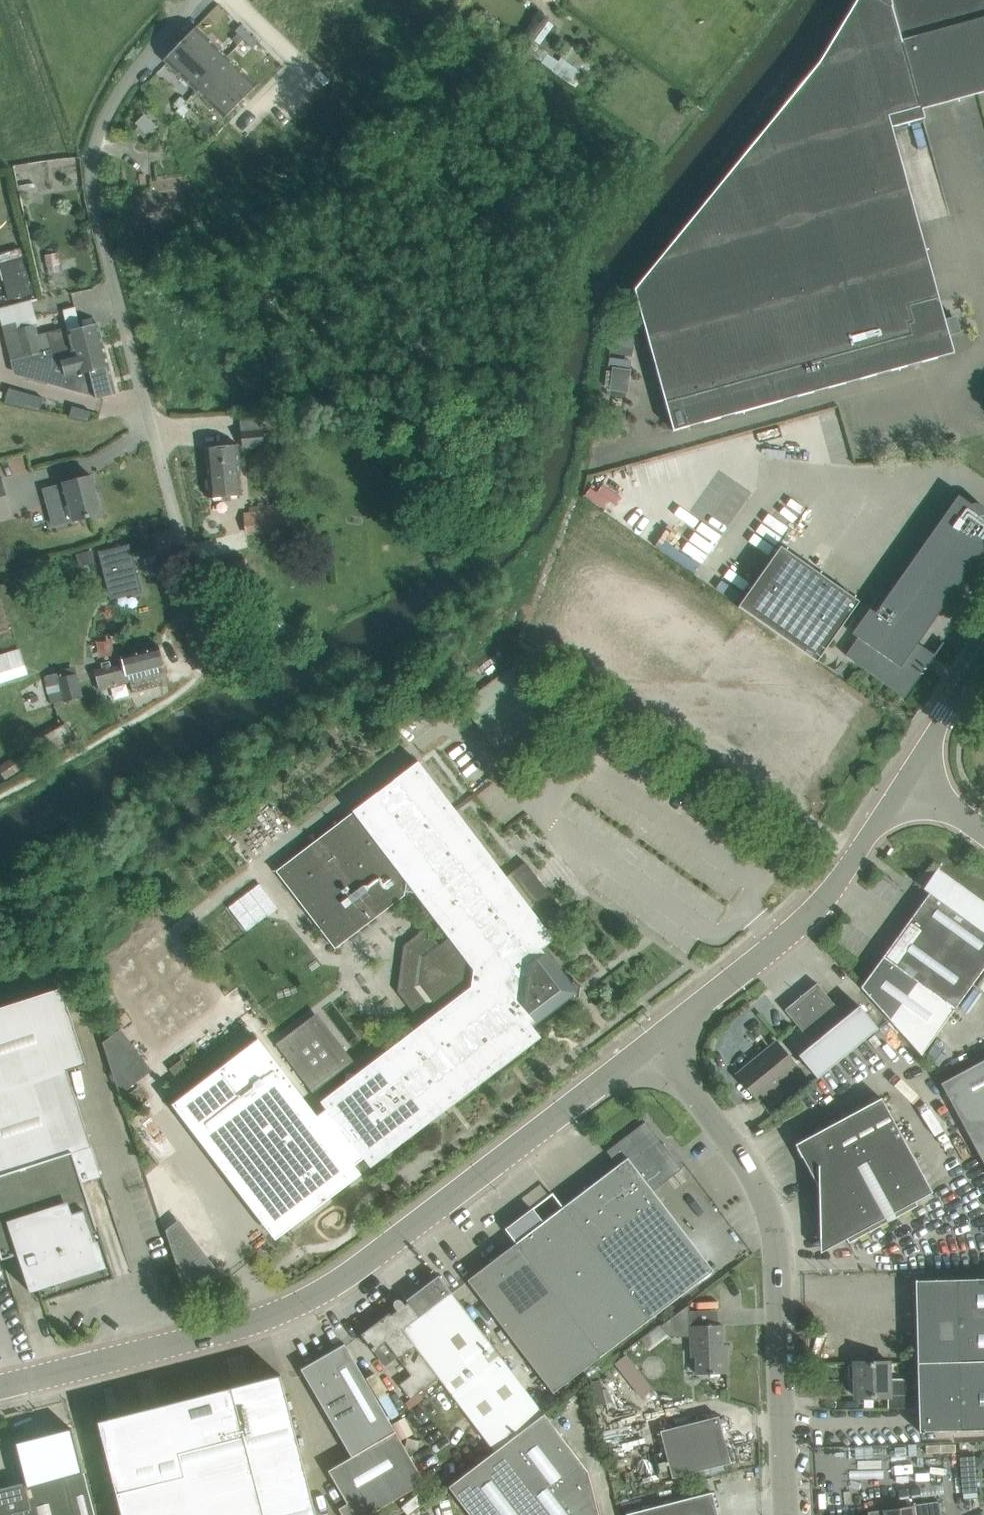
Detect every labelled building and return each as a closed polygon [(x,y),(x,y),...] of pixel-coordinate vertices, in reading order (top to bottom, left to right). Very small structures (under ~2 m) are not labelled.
[(902,124),(923,118),(921,109),(983,91),(983,0),(855,0),(819,62),(741,158),(810,137),(886,115),(899,111),(902,124)] [(539,44),(552,25),(544,19),(531,38),(539,44)] [(257,85),(196,26),(164,60),(225,119),(257,85)] [(526,50),(542,62),(541,63),(576,88),(585,75),(561,58),(558,62),(547,54),(548,53),(532,41),(526,50)] [(890,127),(902,124),(899,111),(886,115),(810,137),(741,158),(635,288),(633,288),(647,339),(673,430),(954,353),(890,127)] [(160,162),(160,185),(183,186),(183,162),(160,162)] [(153,215),(153,194),(131,193),(131,224),(147,224),(147,215),(153,215)] [(25,255),(18,257),(17,254),(9,256),(21,300),(36,296),(25,255)] [(53,358),(103,345),(98,323),(68,331),(67,327),(47,332),(46,332),(51,349),(38,352),(36,344),(38,344),(33,324),(7,331),(14,359),(26,356),(51,349),(53,358)] [(63,377),(109,366),(103,345),(53,358),(51,349),(26,356),(25,356),(30,376),(65,386),(63,377)] [(97,398),(116,394),(109,366),(63,377),(65,386),(96,395),(97,398)] [(242,447),(263,445),(262,429),(240,431),(242,447)] [(209,498),(229,496),(242,495),(237,444),(204,447),(209,498)] [(73,521),(83,518),(102,512),(92,475),(63,483),(63,484),(44,489),(48,503),(67,498),(73,521)] [(9,513),(0,479),(0,515),(9,513)] [(780,546),(738,606),(816,661),(852,611),(862,618),(852,633),(857,637),(845,655),(905,697),(927,666),(909,654),(983,548),(983,506),(982,504),(979,503),(977,503),(975,502),(973,502),(970,503),(958,494),(875,612),(780,546)] [(247,532),(285,529),(283,511),(245,515),(247,532)] [(136,570),(106,578),(110,596),(140,588),(136,570)] [(0,652),(0,680),(29,672),(21,646),(0,652)] [(162,685),(157,667),(164,666),(159,646),(139,651),(120,656),(123,665),(111,668),(111,666),(94,671),(99,689),(129,681),(132,692),(162,685)] [(44,677),(49,704),(83,697),(79,673),(59,677),(59,674),(44,677)] [(61,724),(39,738),(48,753),(70,739),(61,724)] [(570,981),(544,946),(554,939),(542,923),(561,908),(526,863),(507,877),(418,761),(352,811),(353,812),(274,871),(334,949),(412,890),(449,938),(423,958),(419,986),(438,1011),(317,1104),(322,1111),(316,1115),(257,1038),(187,1092),(290,1227),(361,1173),(354,1165),(363,1158),(370,1167),(541,1037),(533,1027),(568,1001),(563,994),(564,985),(570,981)] [(937,869),(923,888),(929,892),(861,987),(921,1055),(983,967),(983,903),(937,869)] [(845,1017),(817,983),(785,1009),(812,1043),(798,1055),(817,1077),(878,1028),(859,1005),(845,1017)] [(67,1070),(85,1064),(61,988),(0,1007),(0,1255),(1,1259),(17,1254),(29,1292),(31,1291),(30,1288),(37,1285),(42,1301),(45,1299),(44,1295),(63,1289),(65,1293),(114,1277),(98,1228),(97,1228),(82,1182),(101,1176),(67,1070)] [(798,1068),(775,1041),(736,1073),(759,1100),(798,1068)] [(941,1083),(983,1163),(983,1060),(943,1082),(941,1083)] [(881,1097),(795,1144),(818,1186),(820,1231),(829,1250),(846,1241),(848,1246),(918,1208),(915,1204),(932,1195),(881,1097)] [(653,1190),(681,1168),(668,1151),(665,1153),(658,1144),(661,1142),(645,1121),(606,1151),(607,1151),(609,1150),(617,1159),(614,1161),(617,1165),(627,1157),(653,1190)] [(161,1163),(173,1179),(189,1167),(177,1151),(161,1163)] [(515,1243),(600,1356),(713,1270),(653,1190),(627,1157),(617,1165),(543,1222),(532,1208),(505,1228),(515,1243)] [(552,1393),(600,1356),(515,1243),(467,1279),(479,1295),(552,1393)] [(171,1271),(161,1274),(164,1284),(174,1281),(171,1271)] [(453,1294),(451,1292),(438,1275),(406,1299),(408,1302),(405,1304),(402,1301),(400,1299),(397,1299),(395,1300),(394,1302),(393,1304),(394,1306),(387,1310),(387,1309),(386,1310),(388,1313),(361,1334),(374,1351),(385,1342),(411,1376),(399,1385),(410,1399),(439,1377),(494,1450),(542,1414),(452,1294),(453,1294)] [(915,1279),(917,1362),(983,1360),(983,1277),(915,1279)] [(696,1374),(727,1373),(727,1354),(724,1351),(723,1351),(722,1324),(689,1325),(690,1356),(695,1356),(696,1374)] [(396,1432),(344,1343),(301,1368),(351,1456),(328,1470),(347,1503),(338,1508),(342,1514),(367,1514),(424,1482),(396,1432)] [(983,1429),(983,1360),(917,1362),(919,1431),(983,1429)] [(906,1395),(906,1394),(906,1379),(889,1379),(888,1363),(855,1363),(856,1397),(888,1396),(889,1396),(889,1395),(906,1395)] [(280,1374),(208,1392),(206,1385),(184,1391),(186,1398),(98,1420),(122,1514),(316,1514),(280,1374)] [(889,1396),(888,1396),(888,1408),(910,1407),(910,1394),(906,1394),(906,1395),(889,1395),(889,1396)] [(588,1472),(543,1413),(448,1486),(470,1514),(599,1514),(588,1472)] [(719,1415),(660,1431),(672,1477),(731,1462),(719,1415)] [(622,1416),(603,1421),(608,1442),(627,1437),(622,1416)] [(84,1472),(25,1487),(24,1483),(0,1489),(0,1514),(95,1514),(84,1472)] [(325,1498),(331,1507),(340,1502),(326,1480),(313,1489),(320,1501),(325,1498)] [(712,1491),(626,1513),(626,1514),(718,1514),(712,1491)] [(939,1501),(913,1504),(913,1505),(868,1510),(868,1514),(941,1514),(939,1501)]
